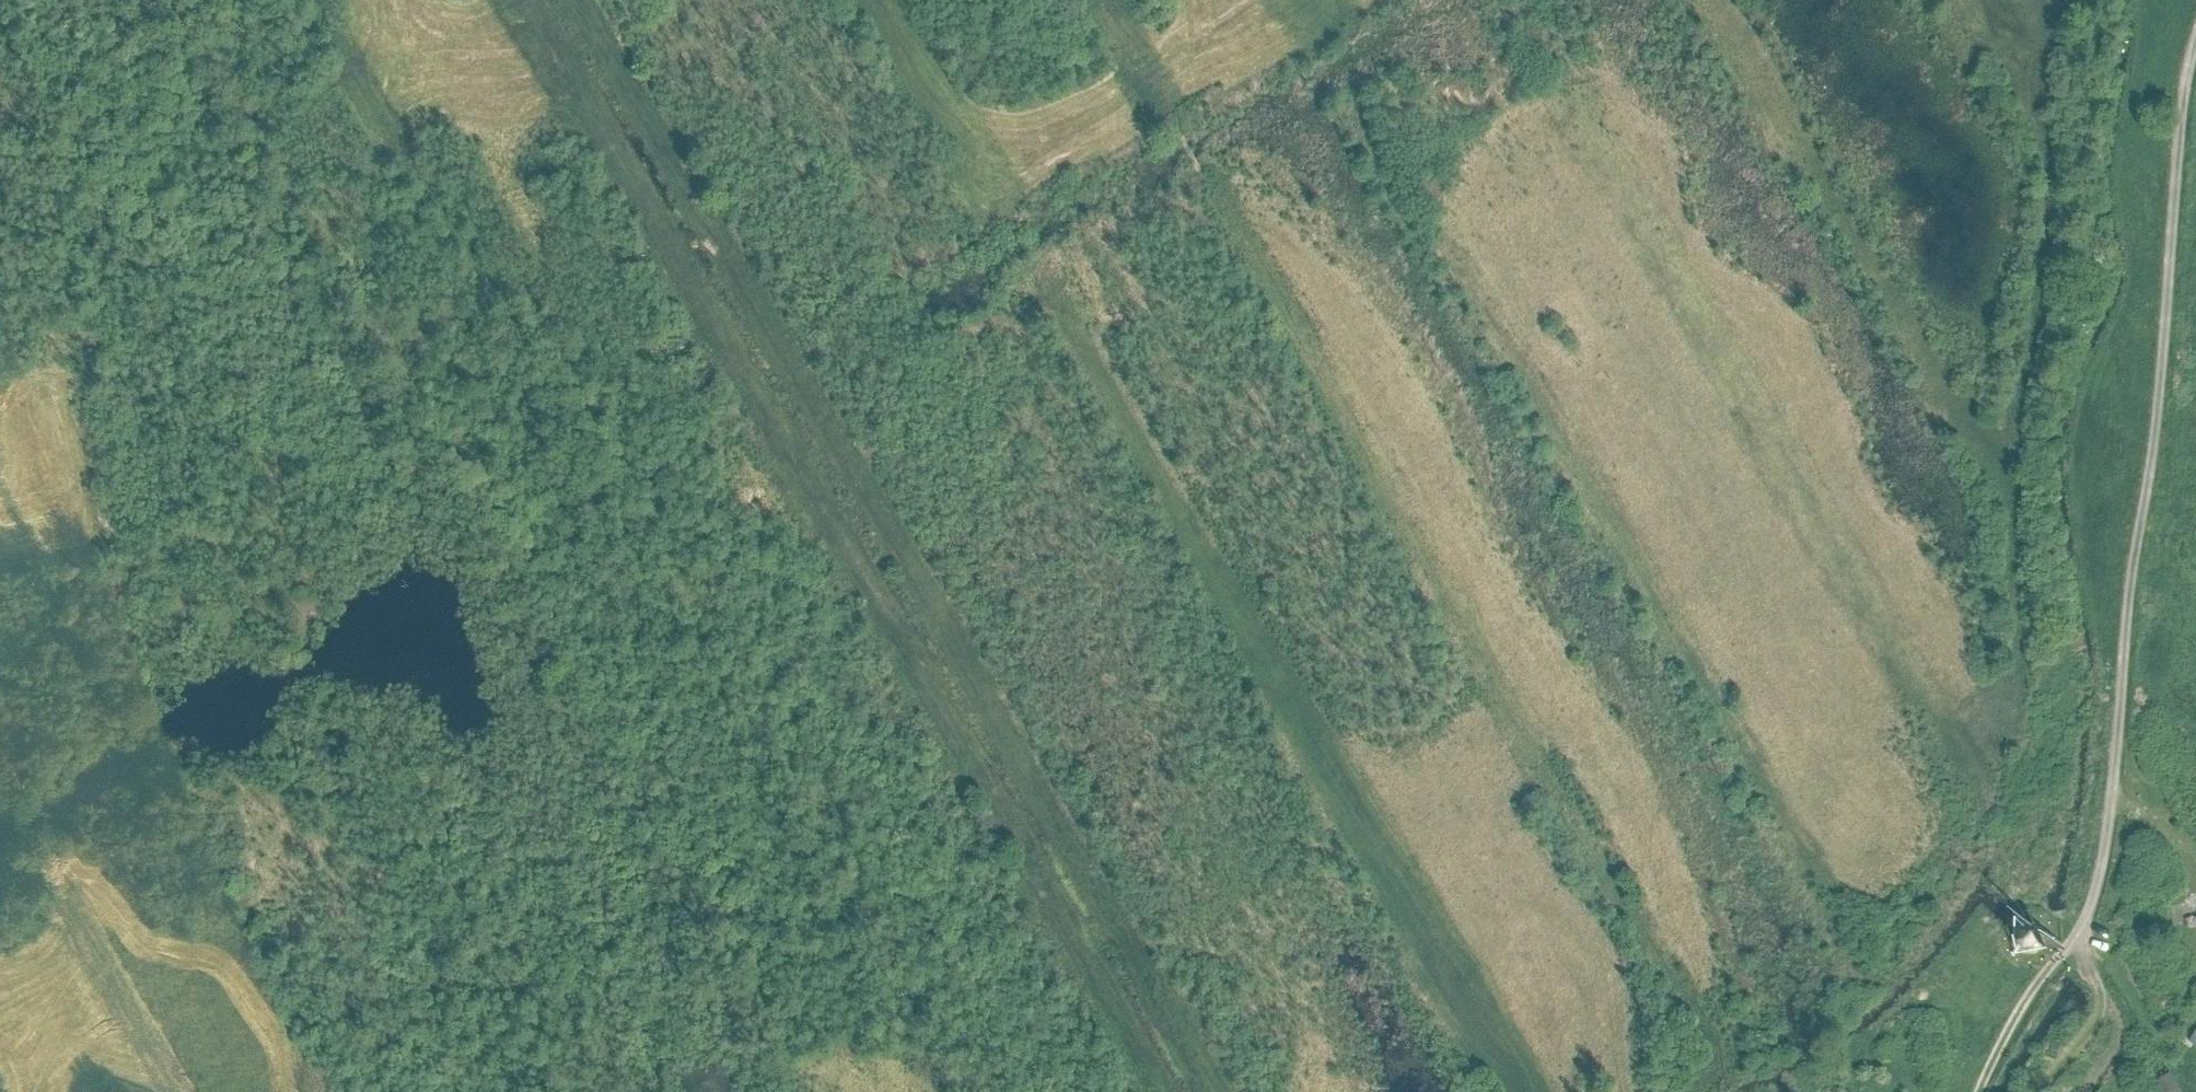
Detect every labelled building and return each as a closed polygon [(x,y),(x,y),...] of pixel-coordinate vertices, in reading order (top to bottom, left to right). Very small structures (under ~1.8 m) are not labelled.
[(2034,920),(2019,921),(2009,932),(2010,946),(2021,956),(2035,955),(2045,944),(2044,930),(2034,920)] [(1849,1079),(1839,1057),(1832,1060),(1840,1078),(1838,1078),(1840,1083),(1849,1079)] [(2169,1073),(2154,1082),(2160,1091),(2182,1091),(2170,1072),(2169,1073)]
